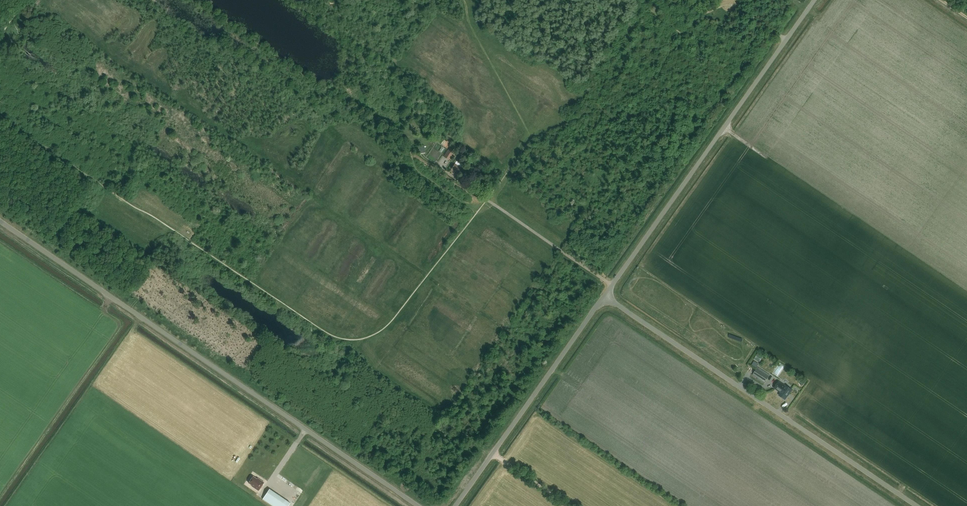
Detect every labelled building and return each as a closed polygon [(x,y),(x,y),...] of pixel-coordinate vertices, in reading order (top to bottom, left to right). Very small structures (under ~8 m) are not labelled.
[(447,149),(451,144),(446,141),(443,146),(447,149)] [(455,151),(449,148),(444,157),(449,160),(455,151)] [(462,172),(468,176),(470,172),(464,168),(463,169),(455,164),(452,169),(460,174),(462,172)] [(759,362),(763,357),(757,353),(754,359),(759,362)] [(756,368),(752,375),(764,383),(769,376),(756,368)] [(774,387),(781,392),(778,395),(784,399),(792,390),(786,385),(785,386),(779,381),(774,387)] [(259,491),(264,482),(258,478),(257,479),(253,476),(249,483),(253,486),(252,486),(259,491)] [(262,499),(273,505),(288,505),(290,503),(269,489),(262,499)]
